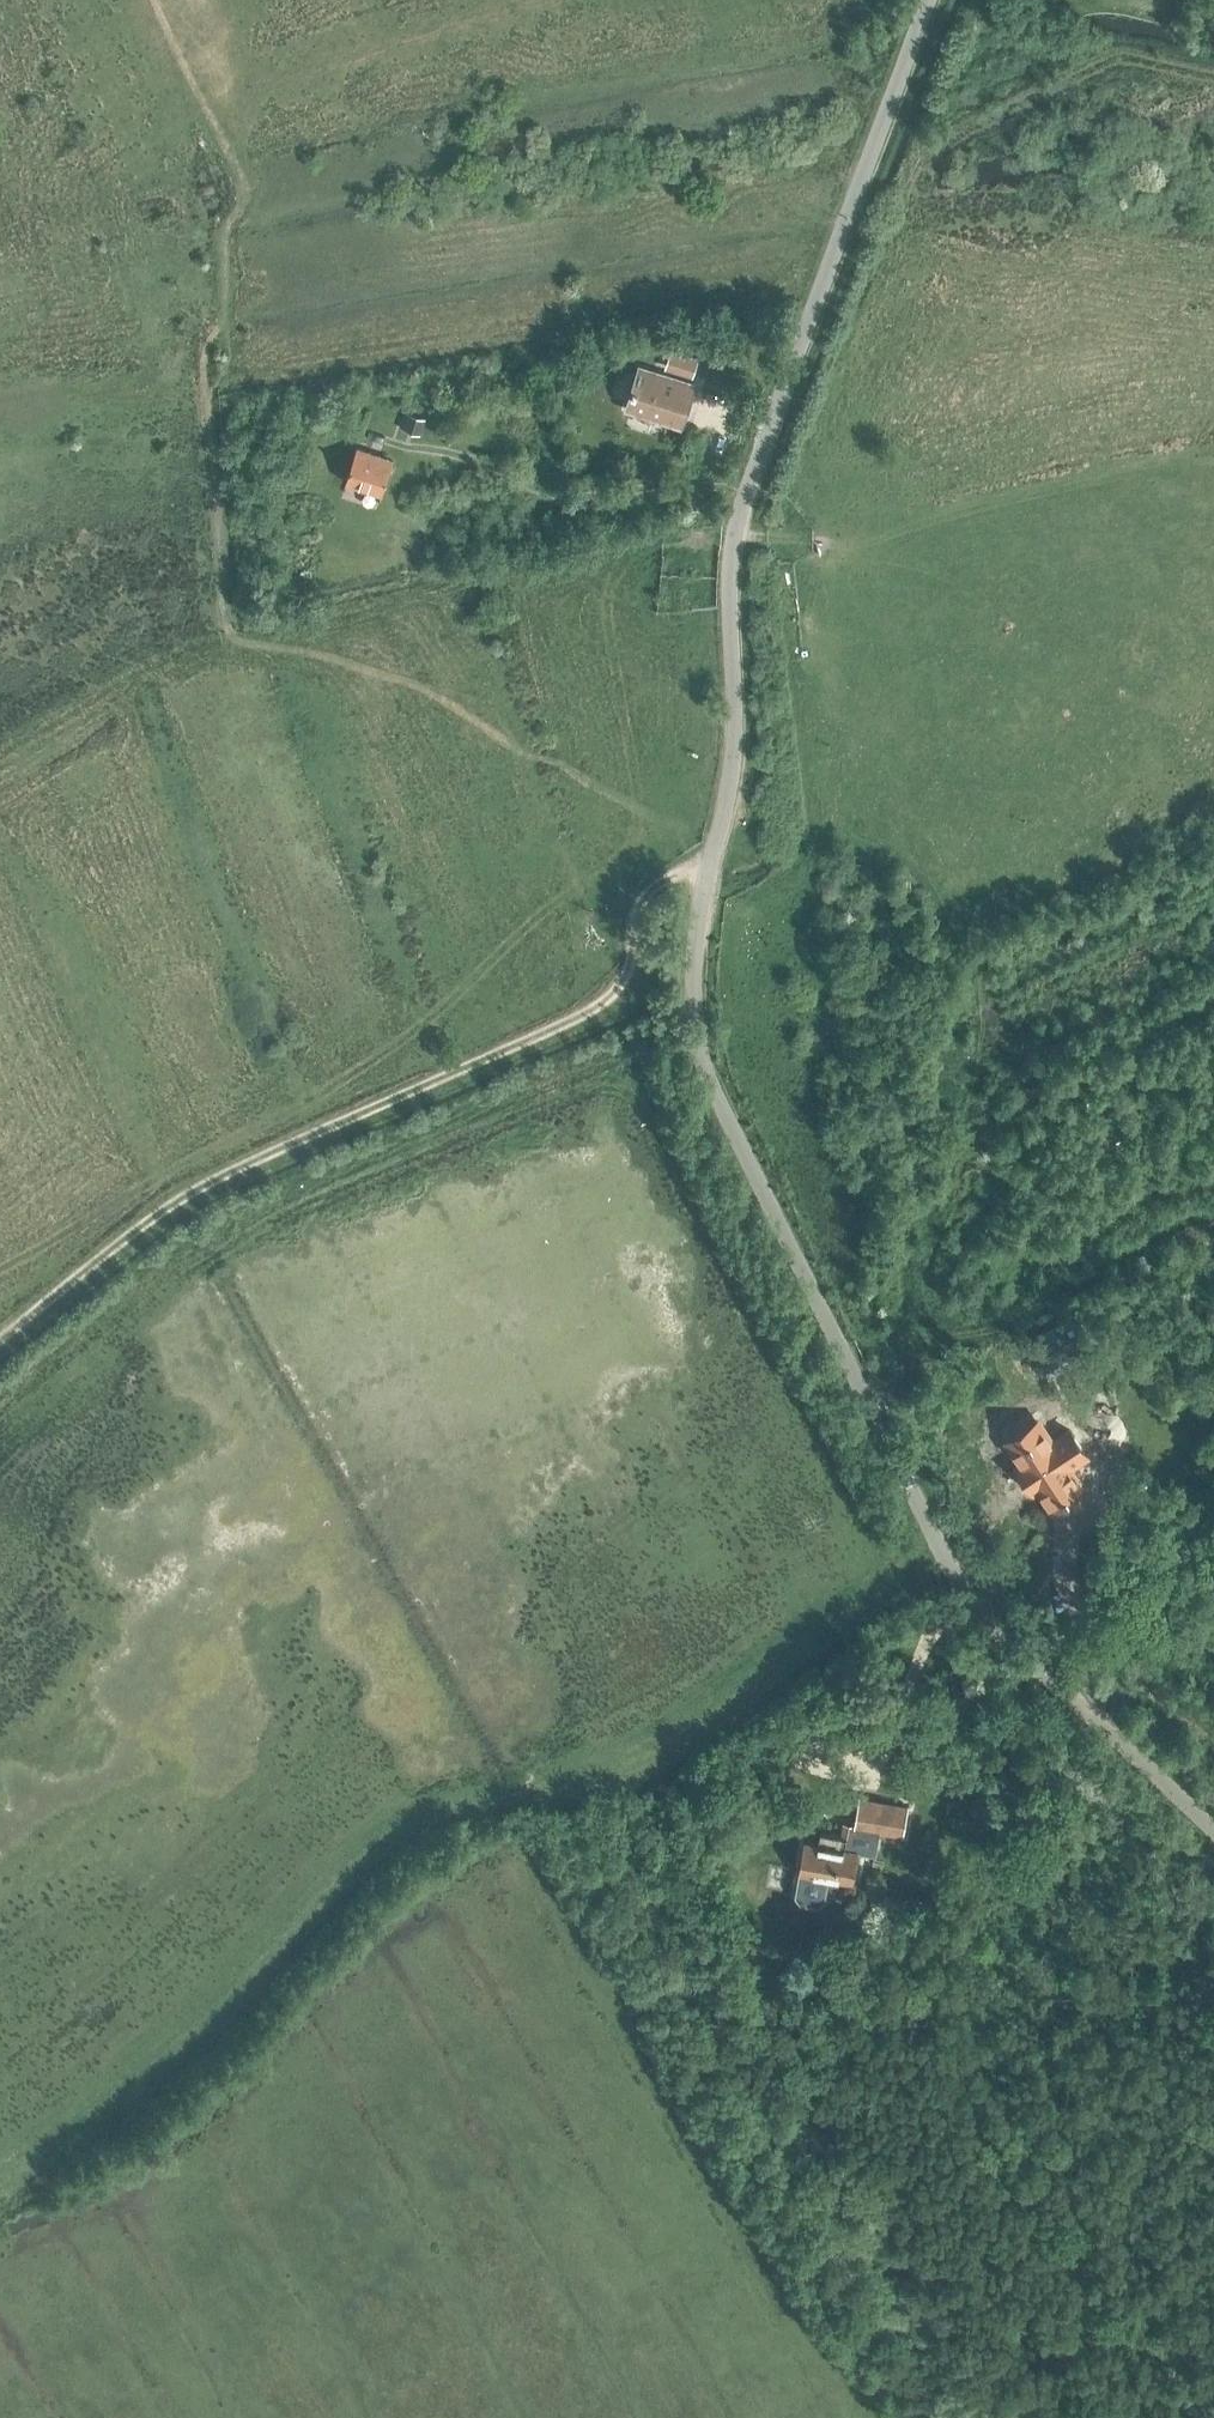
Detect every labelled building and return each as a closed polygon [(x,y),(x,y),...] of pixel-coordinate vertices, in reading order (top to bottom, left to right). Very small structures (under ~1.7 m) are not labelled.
[(694,385),(639,367),(626,407),(681,425),(694,385)] [(345,481),(382,493),(393,458),(356,446),(345,481)] [(1086,1457),(1071,1430),(1052,1441),(1043,1429),(1013,1446),(1021,1459),(1015,1462),(1028,1487),(1035,1484),(1048,1507),(1079,1492),(1066,1468),(1086,1457)] [(859,1842),(868,1843),(874,1804),(859,1802),(857,1821),(843,1820),(841,1833),(818,1829),(816,1841),(802,1839),(797,1873),(853,1882),(859,1842)]
